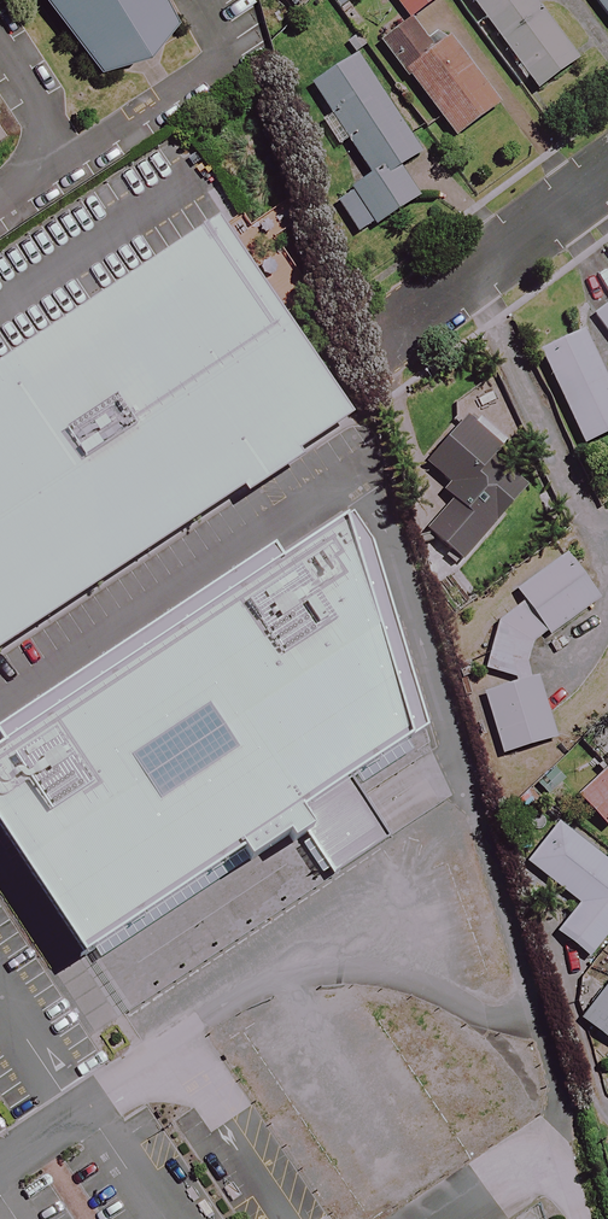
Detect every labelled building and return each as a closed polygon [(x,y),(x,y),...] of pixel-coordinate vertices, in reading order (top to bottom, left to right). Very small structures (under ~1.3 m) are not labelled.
[(156,0),(12,0),(81,105),(182,40),(156,0)] [(439,0),(396,0),(410,20),(439,0)] [(582,59),(539,0),(472,0),(539,91),(582,59)] [(607,18),(607,0),(595,0),(607,18)] [(457,139),(499,106),(441,31),(427,42),(410,20),(382,41),(457,139)] [(373,225),(376,229),(421,199),(401,169),(423,155),(358,56),(313,86),(373,178),(338,201),(359,234),(373,225)] [(0,363),(0,646),(337,424),(197,225),(0,363)] [(596,315),(607,332),(607,306),(596,315)] [(585,333),(542,353),(586,446),(607,435),(607,382),(585,333)] [(529,487),(494,457),(509,440),(483,418),(475,426),(468,420),(429,465),(451,485),(446,491),(456,500),(429,531),(464,561),(529,487)] [(361,775),(423,734),(368,552),(353,529),(5,758),(0,750),(0,842),(18,870),(13,873),(24,889),(29,886),(86,973),(100,964),(98,960),(174,911),(169,903),(205,880),(184,848),(341,745),(342,745),(361,775)] [(546,634),(549,632),(552,636),(600,600),(566,554),(517,590),(527,602),(496,626),(485,667),(526,678),(526,674),(526,671),(526,667),(526,663),(527,660),(528,656),(529,653),(531,650),(533,647),(535,644),(537,641),(540,638),(543,636),(546,634)] [(557,739),(538,678),(485,694),(504,755),(557,739)] [(579,796),(607,827),(607,770),(579,796)] [(559,824),(529,863),(581,903),(558,932),(590,958),(607,935),(607,862),(559,824)] [(582,1019),(607,1039),(607,986),(582,1019)]
